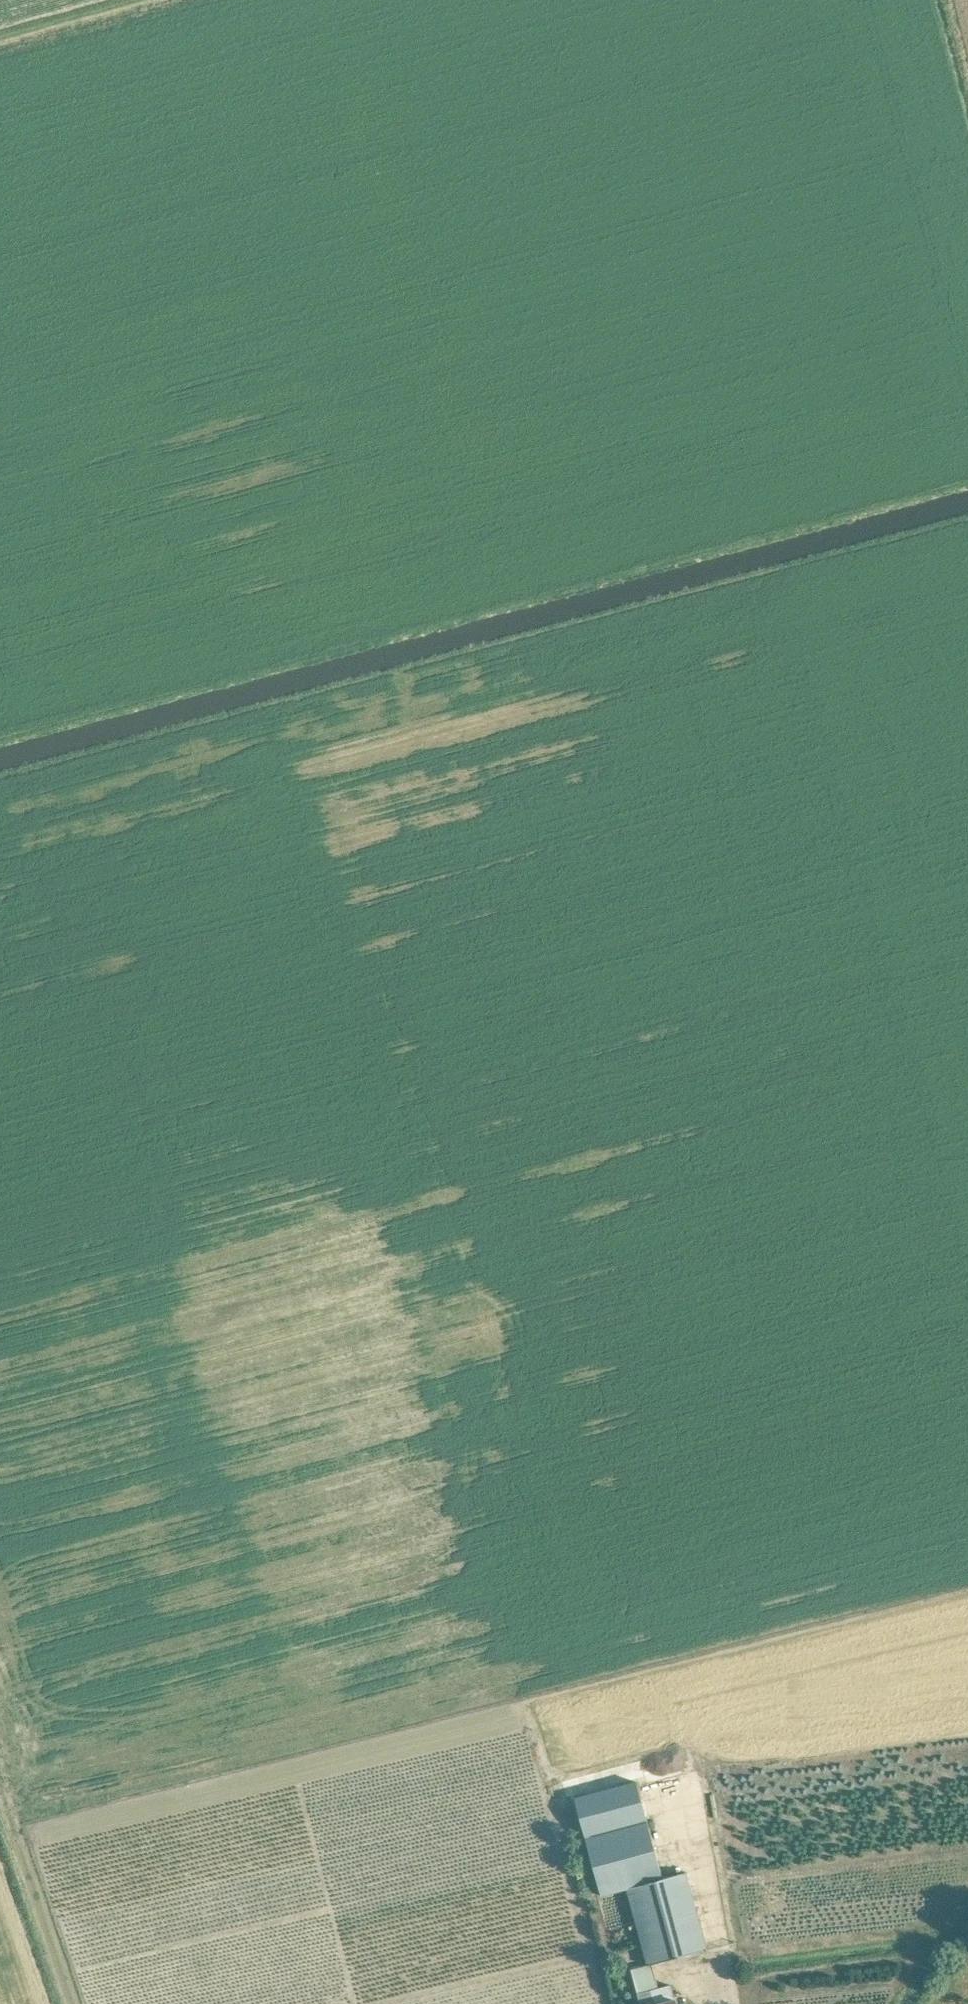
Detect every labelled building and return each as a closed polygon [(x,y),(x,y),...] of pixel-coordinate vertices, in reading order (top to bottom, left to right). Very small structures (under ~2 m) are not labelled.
[(675,1999),(671,1985),(659,1988),(652,1964),(707,1949),(686,1872),(663,1878),(638,1781),(576,1798),(602,1895),(628,1888),(648,1965),(631,1969),(640,2003),(676,2003),(675,1999)]
